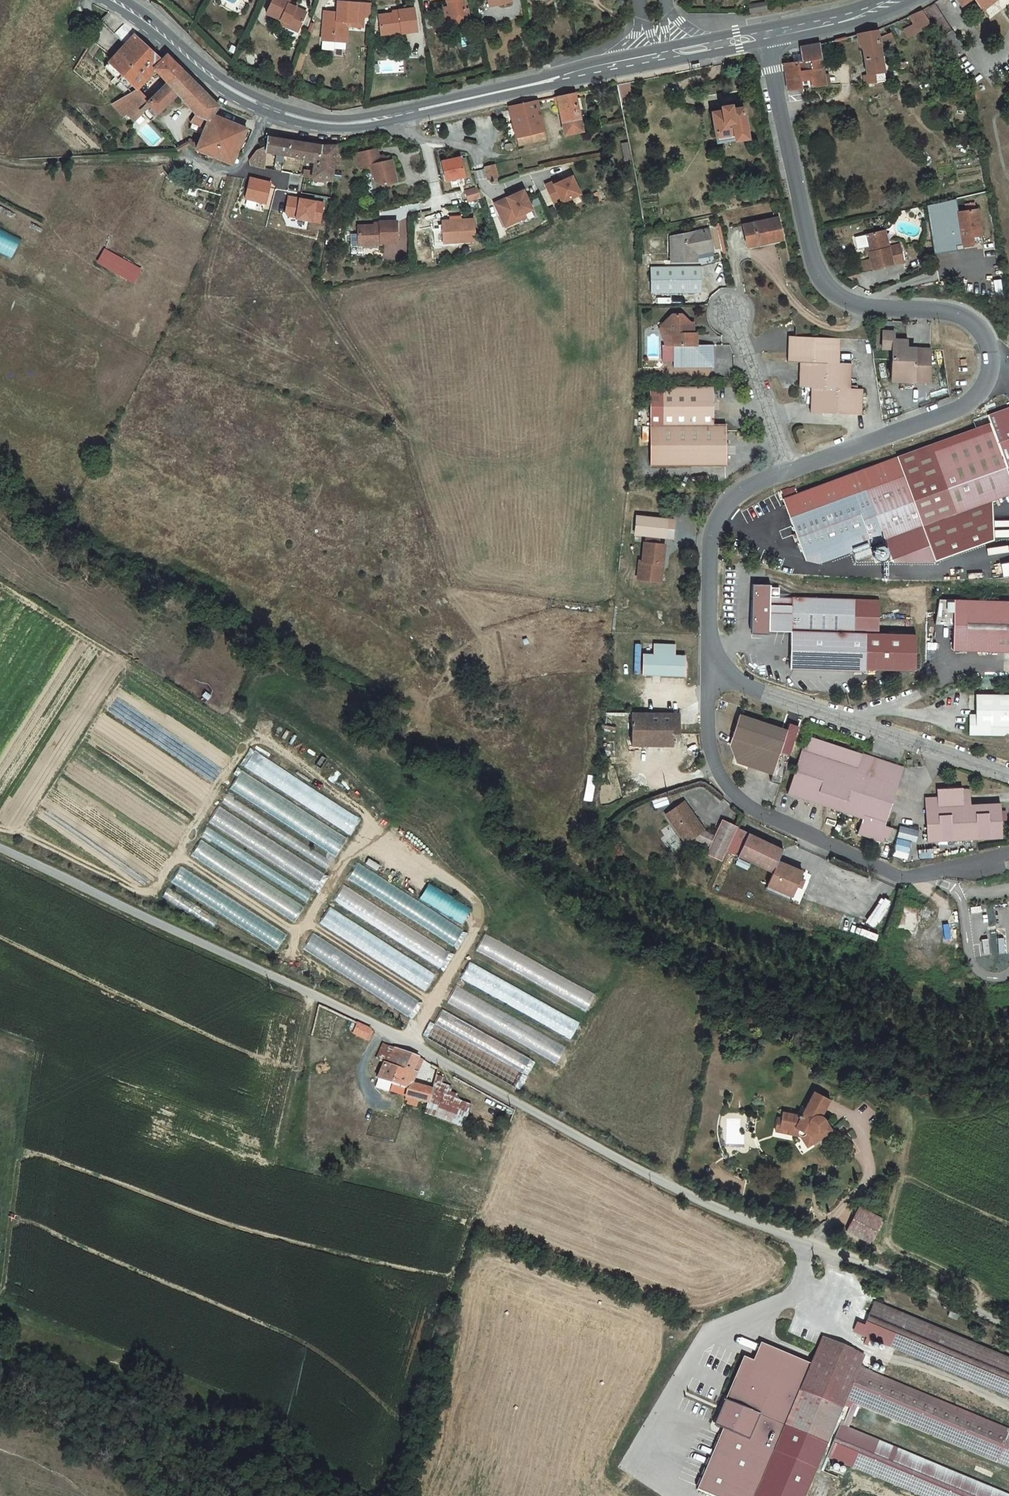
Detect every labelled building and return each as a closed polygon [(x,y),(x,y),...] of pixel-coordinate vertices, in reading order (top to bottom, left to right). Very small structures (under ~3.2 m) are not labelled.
[(268,13),(282,19),(280,22),(289,26),(290,23),(301,28),(308,12),(298,7),(290,3),(291,1),(291,0),(274,0),(268,13)] [(450,6),(454,9),(455,12),(452,16),(454,23),(469,19),(465,0),(449,0),(450,6)] [(365,3),(339,1),(338,12),(325,11),(323,33),(336,34),(335,41),(347,42),(348,25),(364,26),(365,3)] [(936,3),(929,7),(938,23),(945,19),(936,3)] [(400,12),(380,15),(383,34),(391,33),(403,31),(403,32),(419,30),(415,7),(400,10),(400,12)] [(925,11),(913,17),(921,31),(942,66),(957,56),(944,36),(942,37),(925,11)] [(909,19),(896,25),(906,40),(921,31),(913,17),(909,19)] [(301,28),(290,23),(289,26),(299,31),(301,28)] [(116,36),(103,24),(95,33),(108,45),(119,55),(127,46),(116,36)] [(885,46),(895,43),(892,34),(883,37),(885,46)] [(866,35),(850,39),(857,82),(875,80),(870,54),(884,52),(883,41),(868,44),(866,35)] [(155,71),(127,46),(119,55),(101,76),(127,98),(132,100),(148,83),(161,95),(176,78),(162,63),(155,71)] [(808,47),(787,52),(788,57),(782,58),(783,66),(776,66),(780,92),(815,88),(812,73),(808,47)] [(822,72),(812,73),(815,88),(824,86),(822,72)] [(127,98),(101,76),(97,81),(123,102),(127,98)] [(176,78),(161,95),(169,104),(189,124),(183,134),(194,141),(186,157),(206,165),(222,131),(208,125),(212,116),(205,108),(199,102),(185,87),(176,78)] [(608,91),(597,93),(600,108),(611,106),(608,91)] [(161,95),(146,112),(154,120),(169,104),(161,95)] [(154,120),(146,112),(132,100),(127,98),(123,102),(121,104),(143,122),(148,127),(154,120)] [(564,100),(546,104),(556,145),(573,142),(564,100)] [(702,113),(706,130),(722,126),(723,135),(740,131),(734,105),(721,109),(719,103),(712,105),(714,110),(702,113)] [(121,104),(109,115),(123,127),(127,123),(137,130),(143,122),(121,104)] [(526,109),(493,117),(499,148),(532,141),(526,109)] [(708,138),(723,135),(722,126),(706,130),(708,138)] [(240,139),(222,131),(206,165),(226,172),(240,139)] [(259,156),(258,162),(278,166),(282,151),(261,147),(259,156)] [(307,175),(311,157),(300,155),(282,151),(278,166),(296,169),(296,173),(307,175)] [(325,193),(330,155),(311,157),(307,175),(306,183),(305,190),(325,193)] [(249,161),(239,174),(256,178),(258,162),(259,156),(249,161)] [(370,160),(350,163),(353,178),(360,177),(361,186),(369,187),(370,191),(370,194),(372,195),(375,196),(378,196),(389,194),(384,171),(373,173),(370,160)] [(453,171),(434,175),(439,194),(458,190),(453,171)] [(488,179),(478,181),(481,191),(491,190),(488,179)] [(306,183),(298,181),(296,188),(305,190),(306,183)] [(546,194),(538,197),(547,215),(554,212),(555,214),(573,205),(565,188),(547,196),(546,194)] [(470,201),(458,205),(461,214),(473,211),(470,201)] [(488,217),(494,228),(498,226),(504,237),(512,233),(510,229),(518,226),(526,222),(516,203),(488,217)] [(726,224),(772,215),(769,203),(724,213),(726,224)] [(292,216),(278,214),(276,222),(291,225),(292,216)] [(935,225),(940,261),(955,259),(971,257),(970,248),(981,247),(977,219),(935,225)] [(778,223),(743,231),(748,256),(784,248),(778,223)] [(494,228),(499,240),(504,237),(498,226),(494,228)] [(368,236),(351,236),(351,244),(351,256),(352,257),(374,256),(374,255),(390,254),(390,232),(373,232),(373,236),(368,236)] [(465,232),(434,234),(434,253),(465,251),(465,232)] [(864,254),(867,266),(870,277),(903,269),(898,251),(888,254),(884,237),(851,245),(854,256),(864,254)] [(704,239),(663,246),(664,270),(645,271),(644,302),(695,301),(695,276),(686,276),(685,262),(708,260),(704,239)] [(0,242),(0,267),(3,268),(12,248),(0,242)] [(982,255),(981,247),(970,248),(971,257),(982,255)] [(957,265),(955,259),(940,261),(941,268),(957,265)] [(126,291),(133,280),(99,260),(92,272),(126,291)] [(857,280),(870,277),(867,266),(854,270),(857,280)] [(661,324),(651,332),(663,348),(663,370),(703,370),(702,347),(685,347),(685,337),(680,338),(680,330),(675,324),(661,324)] [(886,387),(923,390),(925,358),(902,356),(902,349),(889,348),(890,340),(879,339),(878,355),(888,356),(886,387)] [(832,343),(793,340),(791,342),(784,341),(783,353),(782,367),(795,368),(794,381),(793,393),(805,393),(805,406),(804,417),(854,422),(855,397),(842,396),(843,370),(830,370),(832,343)] [(703,409),(703,392),(638,392),(638,442),(716,442),(716,429),(703,429),(703,409)] [(888,463),(912,533),(925,567),(984,547),(981,507),(1004,499),(993,469),(1008,463),(1008,430),(1001,413),(976,422),(979,430),(888,463)] [(638,442),(638,470),(717,471),(716,452),(716,442),(638,442)] [(888,463),(772,506),(794,567),(808,571),(842,559),(858,553),(874,547),(912,533),(888,463)] [(665,522),(629,518),(627,537),(633,538),(649,540),(663,542),(665,522)] [(912,533),(874,547),(882,569),(925,567),(912,533)] [(649,540),(633,538),(632,548),(648,550),(649,540)] [(652,550),(648,550),(632,548),(629,566),(626,566),(624,588),(643,590),(645,571),(649,571),(652,550)] [(858,553),(842,559),(844,566),(860,560),(858,553)] [(868,569),(870,569),(872,569),(874,568),(876,566),(877,564),(878,561),(877,558),(877,557),(875,555),(873,554),(872,553),(870,553),(869,553),(867,554),(865,555),(864,556),(863,557),(862,559),(862,560),(862,562),(862,563),(863,565),(864,566),(865,567),(866,568),(868,569)] [(744,590),(742,636),(761,637),(762,602),(763,594),(763,591),(744,590)] [(771,594),(763,594),(762,602),(771,603),(771,594)] [(771,603),(762,602),(761,637),(783,638),(781,675),(856,678),(856,676),(865,676),(867,641),(846,640),(847,606),(771,603)] [(868,606),(847,606),(846,640),(867,641),(868,606)] [(945,606),(944,655),(1008,656),(1008,606),(945,606)] [(870,641),(867,641),(865,676),(906,678),(907,641),(870,641)] [(667,647),(644,646),(644,656),(636,656),(636,677),(674,680),(675,658),(666,658),(667,647)] [(965,706),(964,730),(957,730),(956,747),(991,747),(1000,740),(1001,740),(1008,747),(1008,707),(965,706)] [(660,719),(622,717),(621,748),(658,752),(659,740),(667,741),(667,730),(659,730),(660,719)] [(668,720),(660,719),(659,730),(667,730),(668,720)] [(778,745),(730,730),(726,742),(720,759),(725,772),(729,773),(727,778),(750,786),(763,790),(771,767),(778,745)] [(894,782),(797,751),(778,809),(792,814),(827,825),(853,833),(848,849),(862,854),(873,857),(875,853),(879,854),(882,843),(875,841),(894,782)] [(241,769),(356,833),(366,816),(251,752),(241,769)] [(780,770),(771,767),(763,790),(761,797),(770,800),(780,770)] [(344,838),(238,770),(226,789),(332,857),(344,838)] [(329,861),(224,792),(218,802),(322,870),(329,861)] [(656,798),(639,806),(642,814),(659,806),(656,798)] [(928,812),(916,813),(918,857),(993,853),(992,835),(997,834),(997,827),(991,827),(991,818),(961,820),(961,805),(958,804),(957,804),(953,804),(953,803),(928,804),(928,812)] [(321,874),(216,806),(205,822),(310,890),(321,874)] [(717,877),(732,848),(715,840),(709,856),(700,852),(678,822),(659,834),(680,865),(683,862),(698,869),(694,878),(712,885),(717,877)] [(312,895),(208,825),(203,833),(306,903),(312,895)] [(305,909),(194,837),(184,853),(294,925),(305,909)] [(777,869),(732,848),(717,877),(763,897),(757,909),(781,920),(794,895),(769,884),(777,869)] [(462,932),(354,863),(344,880),(451,949),(462,932)] [(288,936),(175,865),(164,882),(277,953),(288,936)] [(469,908),(426,882),(416,899),(459,924),(469,908)] [(449,951),(361,894),(351,910),(439,967),(449,951)] [(881,896),(868,923),(877,927),(891,901),(881,896)] [(436,977),(327,906),(316,923),(425,994),(436,977)] [(419,1003),(306,930),(295,947),(408,1021),(419,1003)] [(593,996),(482,934),(473,951),(583,1013),(593,996)] [(579,1024),(463,960),(453,977),(569,1041),(579,1024)] [(566,1049),(455,986),(446,1002),(557,1065),(566,1049)] [(531,1063),(436,1009),(428,1023),(524,1077),(531,1063)] [(524,1077),(428,1023),(421,1036),(516,1090),(524,1077)] [(364,1028),(353,1024),(347,1035),(359,1041),(364,1028)] [(369,1031),(364,1028),(359,1041),(364,1043),(369,1031)] [(375,1058),(386,1063),(388,1064),(395,1049),(381,1043),(375,1058)] [(422,1060),(395,1049),(388,1064),(386,1063),(377,1080),(408,1092),(404,1102),(408,1104),(404,1112),(413,1116),(417,1107),(427,1112),(428,1109),(438,1087),(414,1078),(422,1060)] [(443,1075),(438,1087),(428,1109),(467,1124),(477,1102),(448,1092),(453,1079),(443,1075)] [(831,1101),(815,1093),(801,1117),(798,1116),(783,1112),(782,1118),(779,1128),(798,1133),(799,1131),(805,1135),(810,1144),(820,1139),(817,1134),(818,1134),(820,1133),(821,1133),(822,1132),(823,1131),(824,1130),(825,1129),(826,1127),(826,1126),(826,1123),(825,1122),(825,1121),(824,1119),(823,1119),(822,1118),(831,1101)] [(782,1118),(779,1118),(775,1131),(799,1138),(804,1148),(810,1144),(805,1135),(799,1131),(798,1133),(779,1128),(782,1118)] [(817,1134),(820,1139),(831,1134),(825,1122),(826,1123),(826,1126),(826,1127),(825,1129),(824,1130),(823,1131),(822,1132),(821,1133),(820,1133),(818,1134),(817,1134)] [(882,1218),(859,1207),(848,1232),(871,1242),(882,1218)] [(852,1332),(865,1338),(862,1346),(866,1348),(869,1339),(1008,1394),(1008,1354),(875,1301),(865,1326),(856,1323),(852,1332)] [(946,1318),(937,1314),(935,1319),(944,1323),(946,1318)] [(822,1343),(811,1370),(761,1349),(753,1367),(744,1364),(716,1433),(725,1437),(701,1495),(811,1495),(846,1409),(852,1412),(846,1426),(844,1425),(830,1461),(916,1495),(1008,1495),(849,1431),(859,1407),(1001,1463),(1008,1467),(1008,1428),(861,1369),(865,1359),(822,1343)]
